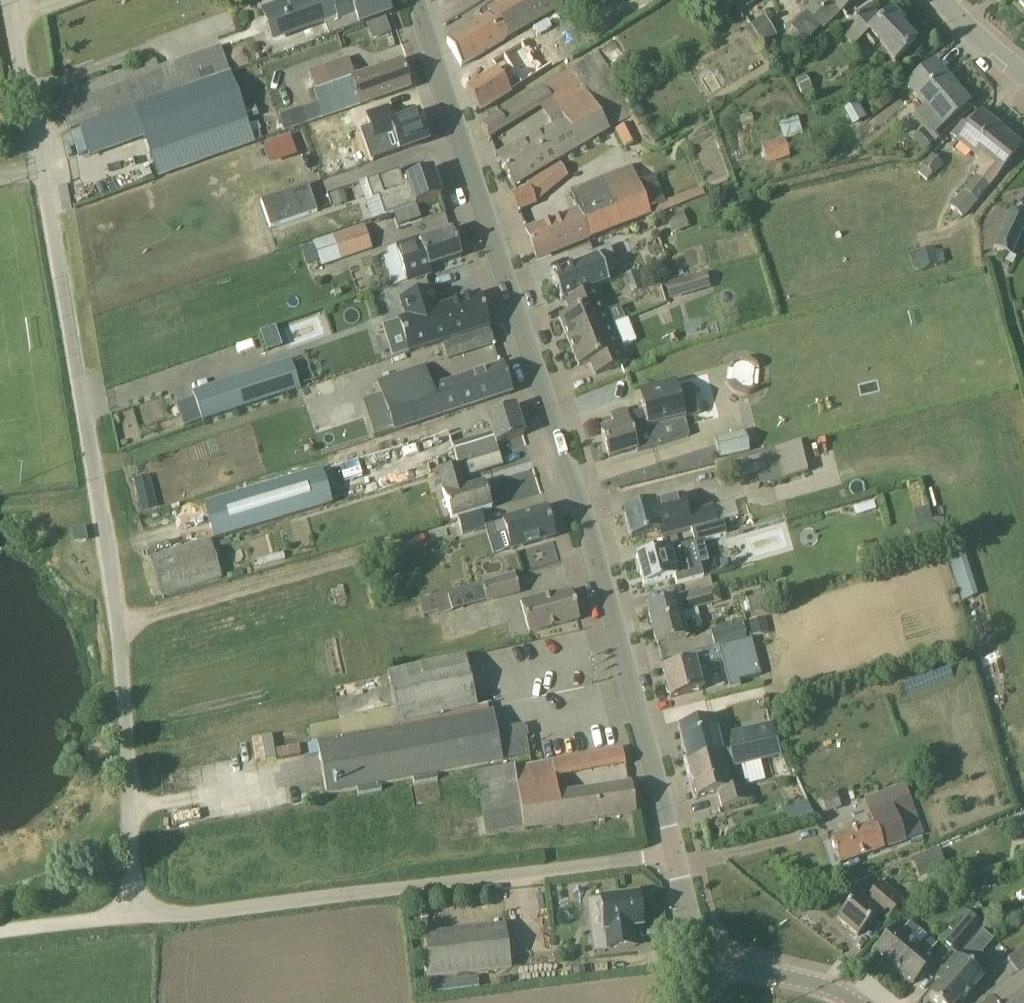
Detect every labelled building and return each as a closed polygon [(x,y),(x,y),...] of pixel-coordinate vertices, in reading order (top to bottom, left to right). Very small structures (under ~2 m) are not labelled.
[(263,11),(274,42),(324,23),(328,22),(327,21),(338,17),(331,0),(292,0),(263,11)] [(330,38),(372,21),(391,14),(386,0),(344,0),(339,2),(338,0),(331,0),(338,17),(327,21),(328,22),(324,23),(330,38)] [(559,0),(491,0),(498,12),(447,43),(462,66),(563,5),(559,0)] [(740,12),(759,0),(732,0),(740,12)] [(791,28),(806,43),(840,10),(842,12),(854,0),(820,0),(791,28)] [(900,27),(903,25),(892,12),(881,22),(869,8),(841,33),(854,47),(865,37),(875,48),(878,45),(895,63),(915,45),(900,27)] [(778,36),(768,20),(765,16),(750,25),(753,29),(763,45),(778,36)] [(221,47),(159,69),(156,62),(58,98),(70,132),(82,128),(90,150),(142,133),(151,156),(228,128),(236,150),(254,143),(221,47)] [(598,54),(543,88),(563,121),(543,134),(498,161),(514,187),(526,180),(559,160),(635,114),(598,54)] [(410,88),(401,62),(354,78),(347,58),(325,66),(325,67),(309,72),(323,118),(410,88)] [(612,66),(617,75),(625,71),(619,61),(612,66)] [(480,113),(519,87),(506,64),(466,90),(480,113)] [(950,81),(947,83),(930,65),(907,84),(926,107),(913,118),(935,144),(941,139),(935,132),(942,125),(942,126),(969,103),(950,81)] [(796,82),(801,93),(812,88),(806,77),(796,82)] [(844,109),(853,126),(867,119),(859,102),(844,109)] [(387,108),(367,115),(376,139),(393,133),(400,151),(428,141),(419,115),(393,124),(387,108)] [(296,113),(280,118),(285,131),(301,125),(296,113)] [(482,125),(489,138),(508,126),(501,114),(482,125)] [(1021,146),(980,114),(958,141),(979,158),(974,164),(981,170),(963,192),(964,193),(959,200),(970,209),(976,201),(978,203),(990,188),(997,178),(996,177),(999,174),(1021,146)] [(632,122),(615,130),(624,148),(641,140),(632,122)] [(922,130),(912,139),(924,152),(934,144),(922,130)] [(270,165),(297,155),(288,133),(262,143),(270,165)] [(790,155),(786,141),(762,147),(766,161),(790,155)] [(943,165),(931,154),(921,165),(935,176),(943,165)] [(650,211),(638,182),(632,167),(572,191),(580,212),(526,233),(537,259),(651,214),(650,211)] [(399,171),(367,181),(372,199),(378,197),(384,216),(416,206),(442,197),(432,170),(402,180),(399,171)] [(653,216),(705,196),(701,187),(665,201),(655,176),(639,182),(653,216)] [(308,185),(260,202),(270,229),(318,212),(308,185)] [(518,211),(536,203),(530,188),(512,196),(518,211)] [(334,207),(348,203),(344,191),(330,195),(334,207)] [(1011,211),(994,248),(998,249),(996,253),(999,254),(997,257),(1013,265),(1016,257),(1012,255),(1023,229),(1023,217),(1011,211)] [(683,212),(666,219),(672,235),(689,228),(683,212)] [(364,226),(334,237),(314,244),(321,266),(342,260),(372,250),(364,226)] [(462,257),(453,231),(421,241),(421,240),(390,250),(392,256),(384,258),(394,287),(432,273),(430,267),(462,257)] [(551,275),(562,301),(566,300),(597,288),(610,283),(605,271),(618,266),(610,246),(593,253),(590,246),(567,256),(572,267),(551,275)] [(919,260),(911,262),(913,271),(946,263),(943,251),(934,253),(933,247),(917,252),(919,260)] [(627,276),(633,293),(644,289),(637,272),(627,276)] [(693,278),(666,285),(670,300),(698,292),(693,278)] [(566,300),(572,313),(560,318),(570,342),(612,325),(625,320),(620,308),(607,313),(597,288),(566,300)] [(438,309),(432,290),(402,299),(408,319),(399,321),(409,352),(489,327),(480,296),(438,309)] [(612,325),(570,342),(579,367),(591,362),(596,376),(627,363),(617,338),(612,325)] [(494,343),(490,328),(444,344),(449,359),(494,343)] [(511,394),(502,365),(456,382),(456,386),(434,394),(426,367),(378,383),(394,434),(511,394)] [(299,391),(291,366),(195,398),(204,423),(299,391)] [(700,411),(694,392),(691,384),(677,389),(676,388),(639,399),(645,418),(630,422),(626,410),(611,415),(615,426),(601,431),(610,458),(637,450),(638,452),(690,436),(687,426),(684,417),(685,417),(685,416),(700,411)] [(184,428),(202,422),(194,398),(176,404),(184,428)] [(439,471),(439,472),(461,465),(499,453),(497,445),(524,436),(515,407),(487,416),(493,434),(454,447),(452,448),(458,465),(439,471)] [(719,460),(750,452),(745,431),(714,439),(719,460)] [(800,443),(717,465),(721,479),(756,470),(760,484),(808,473),(800,443)] [(493,508),(485,483),(463,490),(460,481),(466,479),(461,465),(439,472),(445,491),(443,491),(452,521),(493,508)] [(214,540),(255,528),(333,505),(322,469),(204,505),(214,540)] [(149,475),(135,478),(141,502),(155,499),(149,475)] [(716,524),(710,502),(692,507),(689,494),(655,503),(624,511),(631,538),(661,530),(663,538),(699,529),(716,524)] [(914,512),(917,524),(932,520),(929,508),(914,512)] [(555,538),(546,509),(503,522),(492,525),(496,537),(506,533),(512,550),(555,538)] [(457,519),(463,537),(486,530),(480,512),(457,519)] [(943,518),(908,527),(915,549),(949,540),(943,518)] [(690,532),(693,544),(726,536),(723,523),(690,532)] [(221,579),(213,550),(210,541),(185,548),(152,559),(163,597),(221,579)] [(638,573),(640,572),(644,585),(676,577),(678,585),(704,577),(701,565),(694,566),(689,544),(670,549),(637,557),(638,561),(635,562),(638,573)] [(962,599),(978,594),(962,548),(946,554),(962,599)] [(515,574),(482,584),(487,603),(521,593),(515,574)] [(787,587),(773,591),(777,604),(790,600),(787,587)] [(716,589),(647,607),(657,646),(688,638),(681,611),(719,602),(716,589)] [(579,621),(572,594),(544,601),(543,597),(522,604),(530,634),(579,621)] [(746,600),(750,612),(767,608),(764,595),(746,600)] [(748,621),(753,639),(769,635),(765,617),(748,621)] [(744,622),(711,631),(715,646),(748,638),(744,622)] [(662,662),(667,684),(666,687),(668,693),(670,694),(671,698),(702,690),(696,667),(728,659),(734,682),(761,674),(751,637),(715,647),(716,648),(676,658),(662,662)] [(477,707),(471,678),(466,657),(387,675),(396,713),(309,730),(312,744),(317,743),(398,726),(488,706),(491,705),(491,704),(477,707)] [(438,780),(437,775),(530,756),(524,725),(497,731),(494,714),(489,715),(488,706),(398,726),(317,743),(318,748),(328,796),(357,790),(358,795),(382,791),(381,786),(413,779),(414,784),(438,780)] [(712,718),(679,727),(688,763),(722,753),(712,718)] [(778,738),(774,723),(726,735),(730,751),(778,738)] [(730,751),(722,753),(688,763),(697,798),(718,792),(722,808),(750,801),(746,785),(731,789),(724,764),(733,762),(734,768),(783,755),(778,738),(730,751)] [(560,811),(559,801),(555,778),(552,760),(515,767),(521,817),(560,811)] [(632,785),(581,793),(582,797),(559,801),(560,811),(521,817),(515,767),(476,773),(480,795),(485,816),(484,817),(487,836),(524,831),(636,814),(632,785)] [(924,836),(906,785),(866,799),(875,824),(831,839),(840,865),(924,836)] [(938,849),(927,854),(933,868),(944,864),(938,849)] [(903,903),(880,883),(865,901),(858,895),(837,919),(858,936),(878,913),(887,921),(903,903)] [(601,899),(604,930),(593,931),(595,952),(635,947),(633,928),(643,926),(639,894),(601,899)] [(981,927),(964,913),(940,942),(957,956),(981,927)] [(506,926),(424,936),(430,978),(511,968),(506,926)] [(894,928),(875,951),(914,984),(933,962),(894,928)] [(1008,959),(1018,974),(1023,970),(1023,948),(1008,959)] [(936,980),(941,985),(930,998),(936,1002),(957,1002),(959,1000),(962,1002),(983,979),(957,956),(936,980)] [(984,1002),(1023,1002),(1023,974),(984,1002)]
